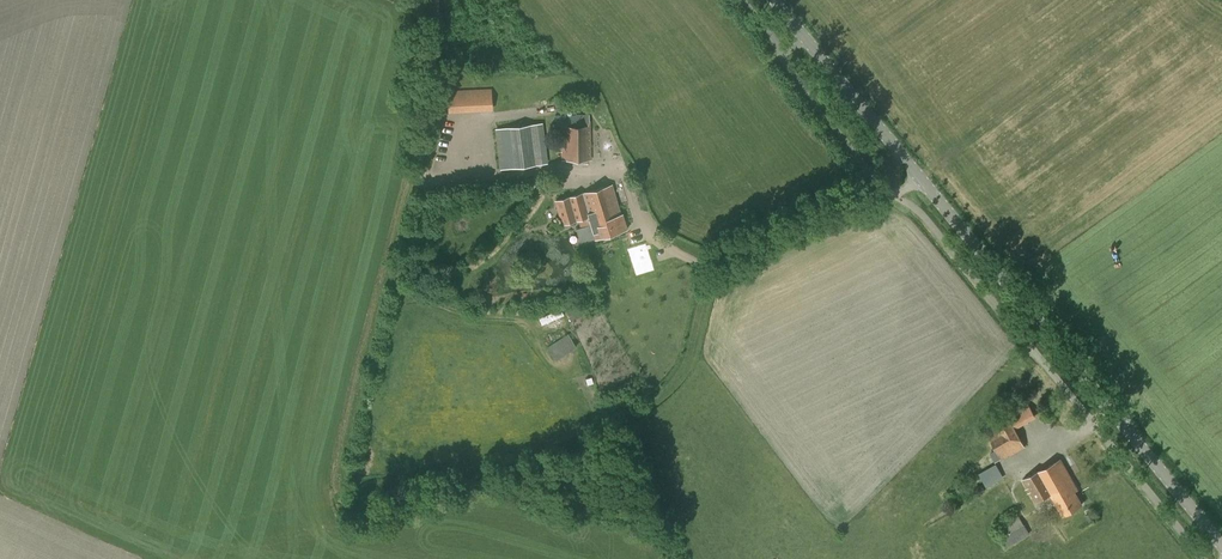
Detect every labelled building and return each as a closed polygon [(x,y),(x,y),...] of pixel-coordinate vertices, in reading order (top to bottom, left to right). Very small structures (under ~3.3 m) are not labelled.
[(491,90),(465,91),(466,113),(492,111),(491,90)] [(588,114),(555,114),(555,126),(561,126),(562,152),(561,151),(561,160),(592,160),(590,120),(589,120),(588,114)] [(491,129),(496,169),(548,163),(543,122),(491,129)] [(562,224),(572,221),(583,218),(585,226),(576,228),(580,243),(627,229),(622,213),(621,213),(612,184),(555,200),(562,224)] [(540,316),(543,323),(566,313),(563,307),(540,316)] [(547,346),(556,360),(577,347),(568,333),(547,346)] [(1008,415),(985,429),(996,449),(990,453),(995,462),(1002,458),(1002,459),(1026,446),(1021,438),(1016,428),(1036,417),(1029,404),(1008,415)] [(1038,471),(1051,493),(1063,515),(1083,504),(1075,491),(1079,489),(1069,473),(1061,458),(1038,471)] [(996,463),(979,473),(986,486),(1004,477),(996,463)] [(1036,502),(1051,493),(1038,471),(1023,479),(1036,502)] [(998,529),(1009,546),(1030,533),(1019,515),(998,529)]
